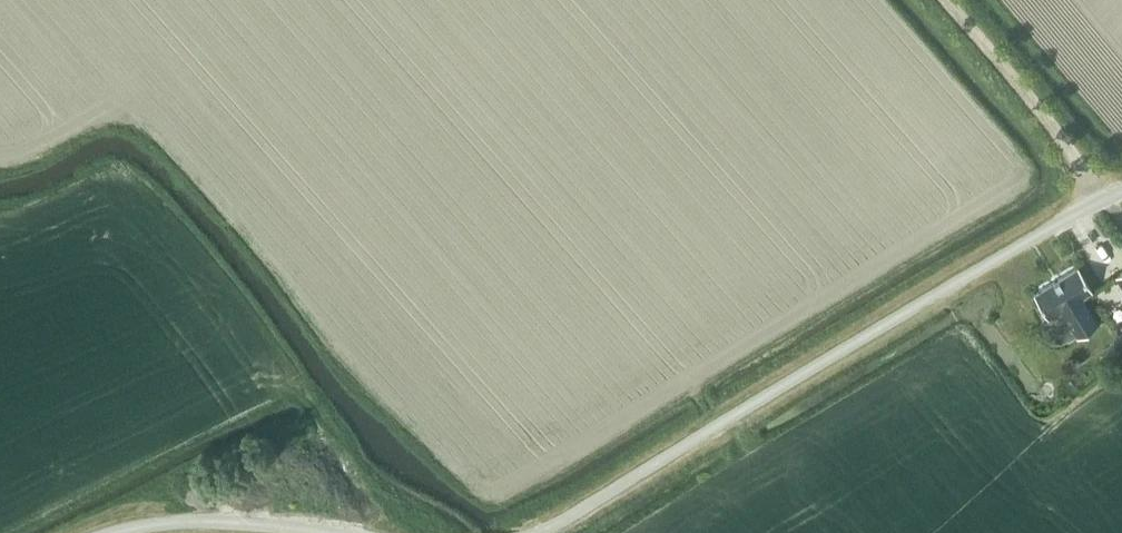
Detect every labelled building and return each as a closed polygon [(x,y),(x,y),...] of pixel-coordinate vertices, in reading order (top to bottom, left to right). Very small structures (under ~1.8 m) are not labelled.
[(1082,297),(1092,290),(1078,267),(1034,293),(1048,315),(1043,318),(1046,338),(1076,333),(1078,336),(1098,323),(1082,297)]
